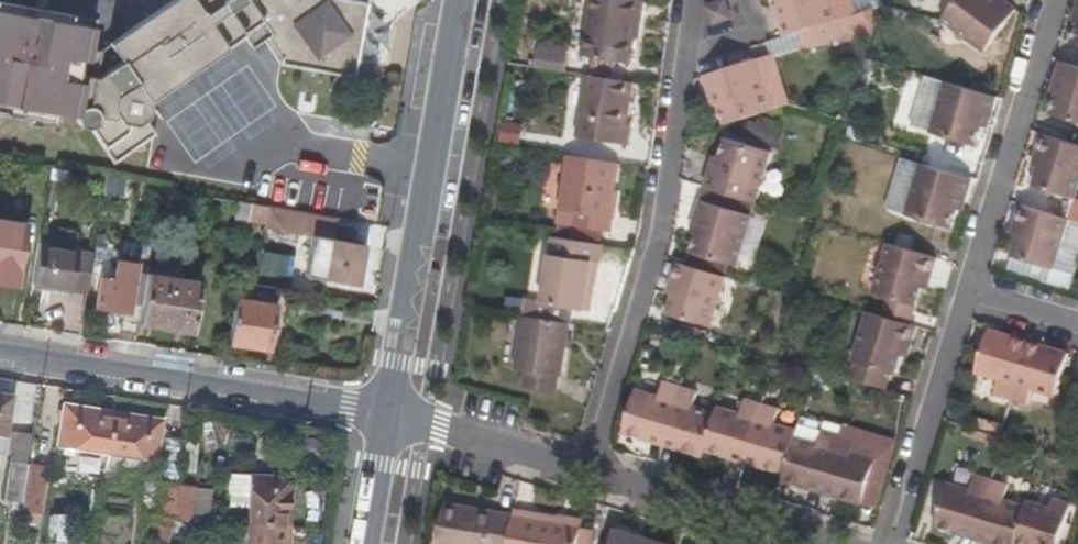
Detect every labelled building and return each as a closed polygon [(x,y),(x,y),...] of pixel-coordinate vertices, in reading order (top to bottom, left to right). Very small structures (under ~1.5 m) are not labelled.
[(166,86),(242,33),(252,47),(272,32),(282,47),(280,63),(340,73),(358,61),(367,0),(168,0),(98,49),(97,54),(80,51),(77,69),(166,86)] [(784,38),(803,32),(833,22),(834,21),(827,0),(778,0),(779,3),(784,16),(779,19),(784,38)] [(834,21),(851,17),(845,0),(827,0),(834,21)] [(1010,9),(1000,1),(996,5),(989,0),(961,0),(943,23),(980,51),(1010,9)] [(645,10),(593,1),(584,67),(628,74),(632,46),(634,27),(642,29),(645,10)] [(1076,18),(1077,9),(1077,2),(1074,1),(1069,16),(1076,18)] [(77,69),(80,51),(76,45),(94,32),(77,8),(71,14),(0,3),(0,55),(77,69)] [(775,4),(779,19),(784,16),(779,3),(775,4)] [(730,25),(723,6),(708,11),(713,31),(730,25)] [(833,22),(840,39),(874,28),(881,7),(851,17),(834,21),(833,22)] [(1076,18),(1070,38),(1077,41),(1077,9),(1076,18)] [(833,22),(803,32),(808,50),(840,39),(833,22)] [(639,46),(642,29),(634,27),(632,46),(639,46)] [(565,73),(567,44),(535,42),(533,71),(565,73)] [(166,86),(77,69),(0,55),(0,101),(51,109),(75,114),(75,120),(77,123),(82,127),(89,129),(112,162),(130,150),(142,141),(154,133),(144,118),(148,116),(150,100),(148,98),(166,86)] [(1058,57),(1053,74),(1059,75),(1054,91),(1049,109),(1077,118),(1077,63),(1058,57)] [(754,64),(772,113),(787,107),(770,58),(754,64)] [(721,106),(727,126),(772,113),(754,64),(753,63),(705,78),(711,93),(716,91),(721,106)] [(628,74),(584,67),(583,76),(627,84),(628,74)] [(1059,75),(1053,74),(1048,89),(1054,91),(1059,75)] [(988,93),(946,82),(932,131),(977,145),(982,126),(986,113),(993,115),(995,107),(984,104),(988,93)] [(632,90),(586,84),(576,144),(627,151),(629,134),(625,134),(632,90)] [(715,109),(721,106),(716,91),(711,93),(715,109)] [(51,109),(0,101),(0,111),(50,120),(51,109)] [(989,128),(993,115),(986,113),(982,126),(989,128)] [(518,146),(522,127),(502,123),(498,142),(518,146)] [(1077,184),(1077,143),(1038,131),(1033,149),(1040,151),(1037,163),(1030,185),(1074,196),(1077,184)] [(710,171),(705,189),(756,203),(773,152),(728,139),(722,159),(718,174),(710,171)] [(141,149),(142,141),(130,150),(140,150),(141,149)] [(1029,161),(1037,163),(1040,151),(1033,149),(1029,161)] [(715,156),(710,171),(718,174),(722,159),(715,156)] [(617,171),(569,163),(558,231),(611,239),(613,227),(609,227),(613,202),(617,171)] [(973,180),(923,165),(907,217),(951,229),(957,210),(960,196),(968,198),(973,180)] [(250,218),(252,202),(213,194),(209,222),(248,229),(250,218)] [(960,196),(957,210),(964,212),(968,198),(960,196)] [(703,200),(697,217),(705,220),(700,234),(694,253),(738,266),(753,215),(703,200)] [(265,220),(267,204),(252,202),(250,218),(265,220)] [(1054,267),(1068,217),(1018,202),(1012,220),(1020,221),(1016,235),(1010,254),(1054,267)] [(303,210),(267,204),(265,220),(264,226),(300,233),(303,210)] [(705,220),(697,217),(693,232),(700,234),(705,220)] [(1009,233),(1016,235),(1020,221),(1012,220),(1009,233)] [(365,242),(313,232),(305,273),(356,283),(365,242)] [(602,251),(552,243),(543,308),(584,315),(591,269),(600,270),(602,251)] [(890,298),(886,315),(913,323),(923,288),(927,275),(933,277),(938,258),(890,244),(876,295),(890,298)] [(32,286),(86,297),(92,256),(39,246),(32,286)] [(290,277),(293,255),(261,251),(258,273),(290,277)] [(94,307),(129,312),(136,265),(115,261),(113,276),(99,274),(94,307)] [(728,278),(678,263),(673,282),(679,284),(676,297),(671,314),(713,327),(728,278)] [(591,269),(584,315),(592,315),(600,270),(591,269)] [(137,322),(193,330),(201,278),(145,272),(137,322)] [(927,275),(923,288),(930,289),(933,277),(927,275)] [(679,284),(673,282),(669,295),(676,297),(679,284)] [(237,301),(231,343),(270,349),(276,306),(237,301)] [(886,315),(870,311),(856,361),(898,373),(905,352),(908,340),(914,342),(919,324),(913,323),(886,315)] [(574,329),(529,323),(521,374),(530,375),(528,392),(561,397),(563,381),(565,382),(574,329)] [(992,398),(1010,403),(1027,346),(986,334),(974,377),(996,382),(992,398)] [(908,340),(905,352),(910,354),(914,342),(908,340)] [(1027,346),(1010,403),(1026,408),(1031,392),(1052,399),(1064,357),(1027,346)] [(628,438),(667,450),(683,391),(667,387),(663,401),(639,395),(628,438)] [(683,391),(667,450),(706,462),(708,456),(718,418),(696,411),(700,396),(683,391)] [(0,397),(0,442),(6,443),(13,399),(0,397)] [(708,456),(749,467),(765,411),(747,406),(744,419),(721,412),(718,418),(708,456)] [(106,458),(113,415),(62,407),(55,450),(106,458)] [(765,411),(749,467),(787,478),(797,441),(800,434),(778,428),(780,415),(765,411)] [(162,422),(113,415),(106,458),(155,466),(162,422)] [(787,478),(784,487),(824,498),(841,438),(824,433),(820,449),(797,441),(787,478)] [(841,438),(824,498),(864,509),(873,477),(874,474),(876,466),(856,461),(860,444),(841,438)] [(21,503),(27,466),(9,463),(4,501),(21,503)] [(47,469),(27,466),(21,503),(20,511),(40,515),(47,469)] [(874,474),(873,477),(883,481),(886,471),(876,468),(874,474)] [(247,526),(290,528),(293,478),(249,476),(247,526)] [(933,529),(974,542),(993,484),(972,478),(968,493),(946,487),(933,529)] [(173,520),(179,487),(160,484),(155,518),(173,520)] [(974,542),(983,543),(1014,543),(1024,510),(1002,503),(1006,488),(993,484),(974,542)] [(193,489),(179,487),(173,520),(189,523),(193,489)] [(208,516),(209,491),(194,490),(193,516),(208,516)] [(1014,543),(1058,543),(1070,508),(1052,503),(1048,513),(1026,506),(1024,510),(1014,543)] [(515,525),(448,514),(443,543),(512,543),(515,525)] [(563,528),(516,520),(515,525),(585,537),(585,530),(564,527),(563,528)] [(585,539),(585,537),(515,525),(512,543),(584,543),(585,539)] [(290,528),(247,526),(246,543),(289,543),(290,528)]
